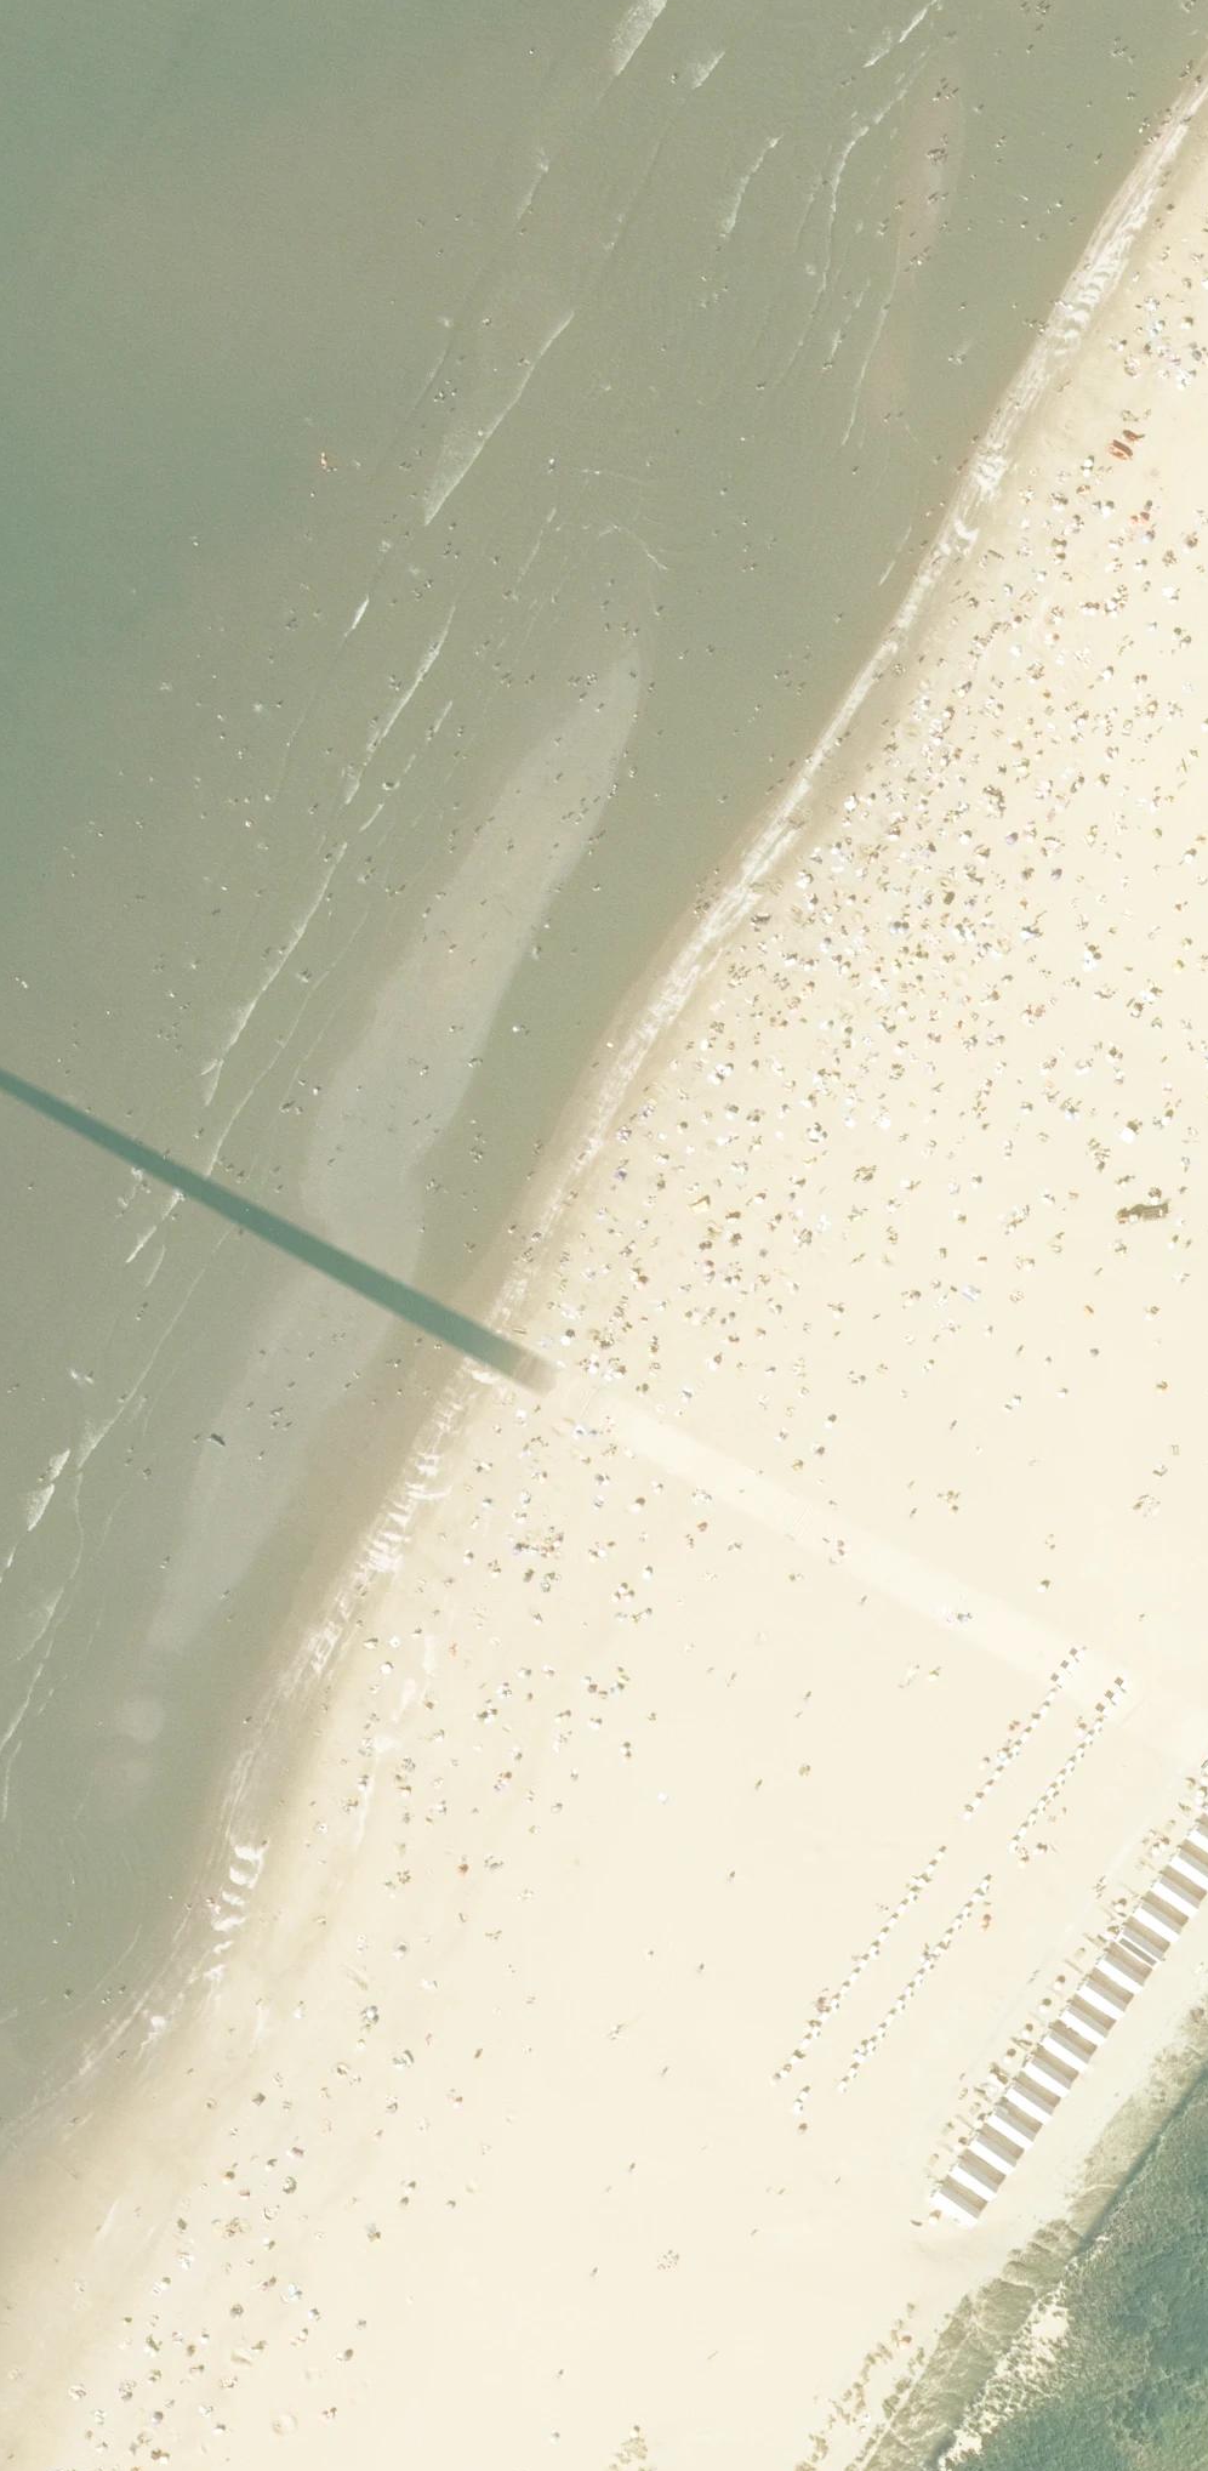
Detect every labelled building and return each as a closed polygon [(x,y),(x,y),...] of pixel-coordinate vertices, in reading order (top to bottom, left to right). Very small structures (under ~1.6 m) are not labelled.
[(1187,1874),(1207,1889),(1207,1869),(1196,1861),(1187,1874)] [(1168,1901),(1204,1926),(1207,1920),(1207,1909),(1177,1887),(1168,1901)] [(1160,1911),(1151,1924),(1187,1949),(1196,1936),(1160,1911)] [(1140,1937),(1131,1951),(1167,1976),(1176,1962),(1140,1937)] [(1123,1963),(1114,1976),(1150,2001),(1159,1988),(1123,1963)] [(1104,1989),(1095,2002),(1131,2027),(1140,2014),(1104,1989)] [(1086,2014),(1077,2027),(1113,2052),(1122,2039),(1086,2014)] [(1068,2040),(1059,2053),(1095,2078),(1104,2065),(1068,2040)] [(1049,2066),(1039,2079),(1075,2104),(1085,2091),(1049,2066)] [(1030,2092),(1021,2105),(1057,2131),(1066,2117),(1030,2092)] [(1012,2116),(1003,2130),(1039,2155),(1048,2141),(1012,2116)] [(994,2143),(985,2156),(1021,2181),(1030,2168),(994,2143)]
